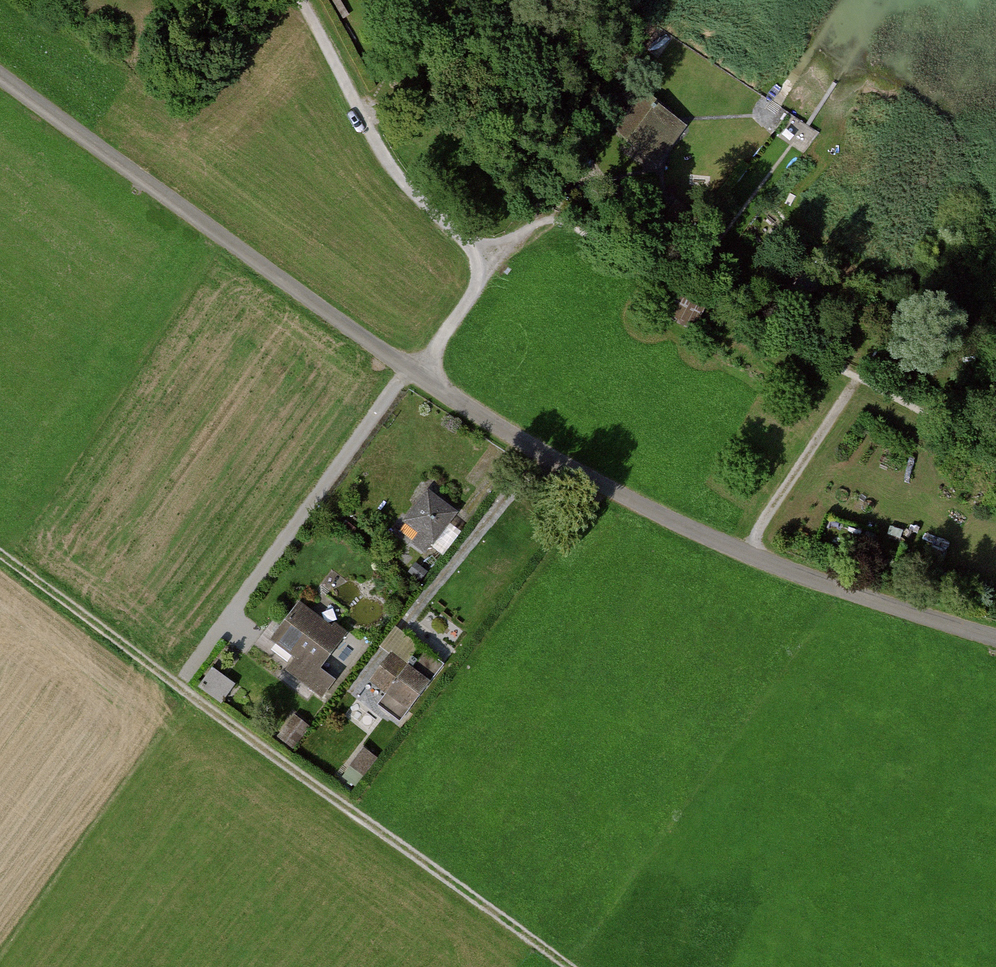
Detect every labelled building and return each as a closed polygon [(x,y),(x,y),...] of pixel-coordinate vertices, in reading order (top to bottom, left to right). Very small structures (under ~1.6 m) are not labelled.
[(659,169),(686,130),(656,109),(629,148),(659,169)] [(713,305),(672,283),(658,309),(699,330),(713,305)] [(466,508),(431,483),(400,526),(435,551),(466,508)] [(345,634),(299,599),(270,637),(294,655),(285,667),(322,695),(335,678),(320,667),(345,634)] [(370,676),(387,690),(410,662),(393,648),(370,676)] [(397,694),(413,708),(437,680),(420,666),(397,694)] [(297,710),(279,732),(296,746),(314,724),(297,710)] [(346,734),(326,764),(358,786),(379,755),(346,734)]
